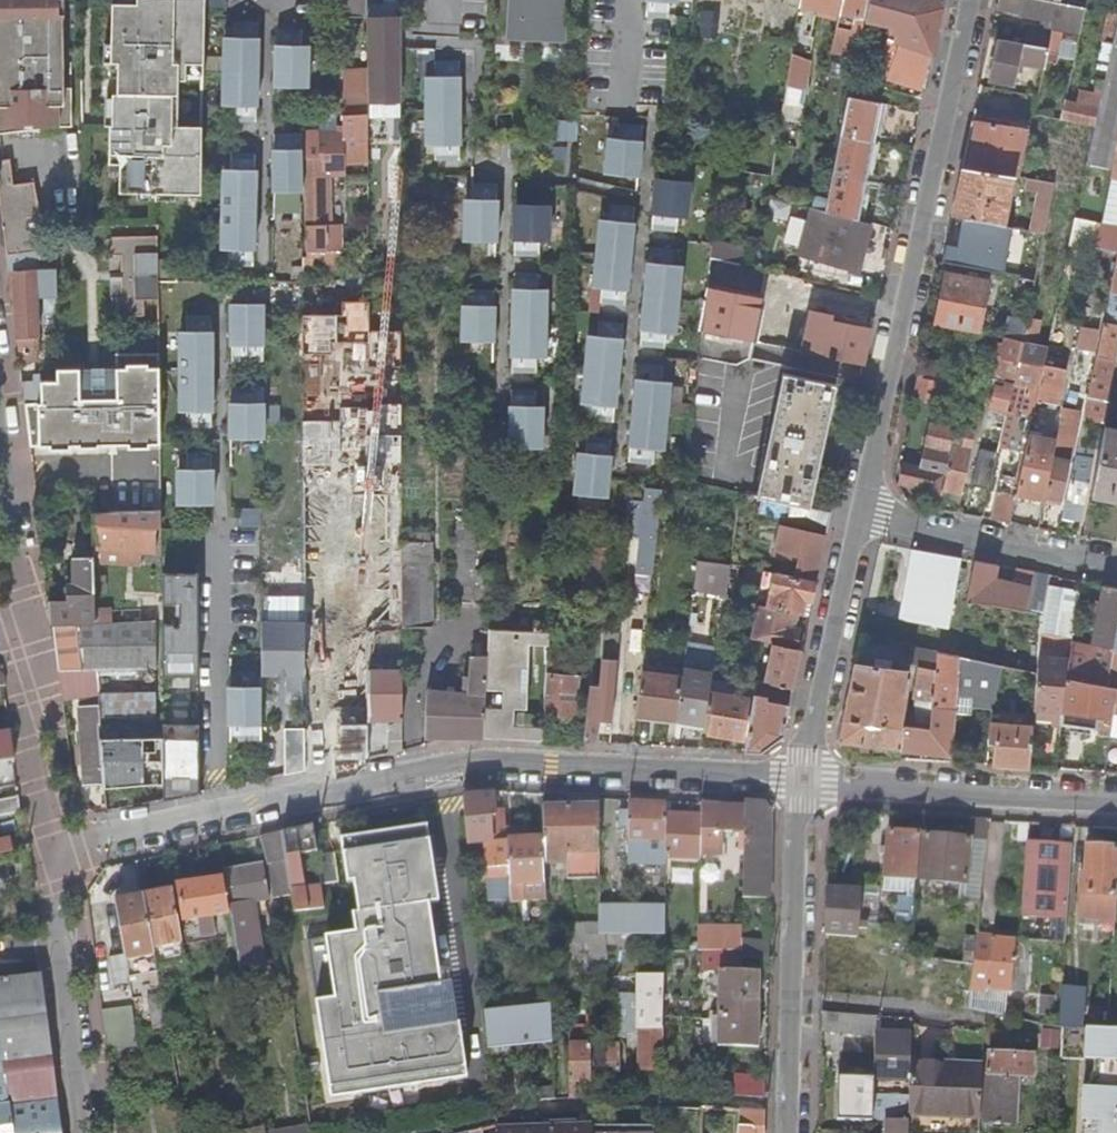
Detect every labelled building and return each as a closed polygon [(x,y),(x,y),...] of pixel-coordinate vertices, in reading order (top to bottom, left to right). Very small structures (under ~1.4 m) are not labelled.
[(67,0),(0,0),(0,134),(16,132),(17,138),(46,138),(45,128),(73,125),(69,86),(61,87),(66,15),(68,15),(67,0)] [(113,2),(112,62),(119,62),(119,93),(114,93),(114,116),(119,116),(119,124),(111,124),(111,163),(122,163),(122,192),(203,193),(204,114),(179,114),(180,68),(187,68),(187,63),(187,52),(205,52),(205,0),(138,0),(138,3),(113,2)] [(335,16),(368,16),(368,0),(335,0),(335,16)] [(507,43),(523,44),(524,18),(521,18),(521,10),(524,10),(525,0),(508,0),(507,43)] [(568,0),(525,0),(524,10),(521,10),(521,18),(524,18),(523,44),(565,46),(568,0)] [(645,1),(646,1),(646,11),(668,13),(669,2),(678,3),(678,0),(645,0),(645,1)] [(839,13),(842,0),(801,0),(800,5),(816,8),(839,13)] [(857,59),(865,18),(868,0),(842,0),(839,13),(838,20),(830,53),(857,59)] [(931,53),(941,6),(938,0),(868,0),(865,18),(890,24),(889,30),(890,30),(888,39),(931,53)] [(1065,28),(1080,31),(1085,8),(1060,3),(1044,0),(999,0),(997,9),(1054,20),(1053,26),(1065,28)] [(839,13),(816,8),(815,15),(838,20),(839,13)] [(399,17),(368,18),(368,62),(368,76),(368,86),(368,90),(368,101),(400,100),(400,78),(399,17)] [(1049,49),(1052,31),(1028,26),(1025,44),(1049,49)] [(1057,67),(1065,28),(1053,26),(1052,31),(1049,49),(1046,65),(1057,67)] [(258,28),(233,28),(233,38),(225,38),(224,38),(223,104),(232,104),(232,115),(257,115),(257,104),(258,104),(259,38),(258,38),(258,28)] [(1095,75),(1106,77),(1116,32),(1105,30),(1095,75)] [(302,34),(277,34),(277,44),(276,44),(275,85),(276,85),(307,86),(309,86),(309,45),(308,45),(302,45),(302,34)] [(931,53),(888,39),(885,58),(927,71),(931,53)] [(1018,62),(1022,63),(1045,67),(1046,65),(1049,49),(1025,44),(1022,44),(1022,45),(998,40),(990,80),(1012,85),(1016,67),(1018,62)] [(811,52),(792,49),(781,119),(800,122),(811,52)] [(187,52),(187,63),(205,63),(205,52),(187,52)] [(927,71),(885,58),(884,64),(881,76),(923,88),(927,71)] [(460,67),(434,67),(434,77),(425,78),(425,145),(434,145),(434,155),(460,155),(460,145),(461,145),(461,77),(460,77),(460,67)] [(1076,101),(1065,99),(1060,119),(1095,126),(1100,106),(1091,105),(1093,93),(1079,90),(1076,101)] [(889,105),(848,97),(825,212),(864,222),(889,105)] [(1026,130),(972,122),(962,168),(1014,176),(1016,177),(1026,130)] [(644,128),(619,125),(619,131),(643,134),(644,128)] [(643,134),(619,131),(617,141),(608,140),(605,174),(640,178),(644,144),(642,144),(643,134)] [(302,141),(274,140),(274,150),(273,150),(273,191),(274,191),(302,191),(302,141)] [(256,159),(231,159),(231,170),(225,170),(224,170),(221,248),(223,248),(229,248),(229,259),(254,259),(254,248),(255,248),(257,170),(256,170),(256,159)] [(307,258),(324,257),(323,226),(331,225),(330,189),(322,189),(322,159),(305,160),(307,258)] [(8,272),(36,269),(35,252),(36,252),(35,228),(32,228),(31,218),(42,217),(35,183),(14,186),(11,160),(0,161),(0,201),(6,250),(8,272)] [(732,169),(721,167),(719,184),(730,185),(732,169)] [(1005,225),(1014,176),(962,168),(954,208),(952,216),(1005,225)] [(1040,192),(1033,230),(1045,232),(1055,183),(1034,180),(1032,191),(1040,192)] [(691,185),(656,181),(652,216),(654,216),(653,226),(678,229),(678,218),(688,219),(691,185)] [(497,191),(471,190),(470,201),(464,200),(461,241),(495,243),(497,202),(496,202),(497,191)] [(549,206),(514,205),(513,240),(514,240),(514,250),(539,251),(539,241),(548,241),(549,206)] [(636,209),(611,207),(610,212),(635,215),(636,209)] [(859,271),(872,224),(864,222),(825,212),(813,209),(801,255),(859,271)] [(602,289),(601,299),(626,302),(627,291),(628,292),(635,225),(634,225),(635,215),(610,212),(609,223),(600,222),(593,288),(602,289)] [(803,246),(808,219),(791,216),(786,243),(803,246)] [(43,225),(42,217),(31,218),(32,228),(35,228),(36,252),(35,252),(36,269),(45,268),(43,225)] [(1093,246),(1099,222),(1078,217),(1072,241),(1093,246)] [(1102,222),(1102,223),(1097,247),(1116,252),(1116,226),(1102,222)] [(678,229),(653,226),(652,232),(677,234),(678,229)] [(158,256),(158,234),(112,235),(112,253),(112,254),(122,254),(122,296),(112,296),(112,297),(112,315),(145,314),(144,296),(159,296),(159,281),(158,256)] [(735,247),(713,242),(712,246),(711,259),(733,264),(735,247)] [(748,250),(735,247),(733,264),(745,267),(748,250)] [(122,296),(122,254),(112,254),(112,253),(111,253),(111,297),(112,297),(112,296),(122,296)] [(674,258),(650,255),(649,266),(647,266),(640,332),(642,332),(640,343),(665,345),(667,335),(676,336),(683,269),(674,268),(674,258)] [(45,268),(36,269),(8,272),(15,339),(16,339),(19,362),(28,362),(27,354),(39,353),(38,336),(37,315),(36,296),(57,293),(56,267),(45,268)] [(988,282),(949,273),(938,321),(978,330),(988,282)] [(799,292),(802,279),(783,275),(780,287),(799,292)] [(538,280),(513,279),(513,289),(512,289),(510,356),(511,356),(511,367),(536,367),(536,357),(546,357),(547,290),(538,290),(538,280)] [(768,303),(707,291),(703,330),(754,340),(757,341),(761,342),(768,303)] [(1110,292),(1088,396),(1099,398),(1100,394),(1102,382),(1108,383),(1116,340),(1116,293),(1110,292)] [(492,298),(460,297),(459,308),(459,342),(493,343),(494,308),(492,308),(492,298)] [(626,302),(601,299),(600,305),(625,307),(626,302)] [(234,356),(265,357),(265,305),(232,305),(232,351),(234,351),(234,356)] [(811,312),(802,351),(864,363),(871,329),(847,324),(848,319),(811,312)] [(1010,317),(1006,338),(1023,341),(1027,321),(1010,317)] [(1041,320),(1028,318),(1027,321),(1023,341),(1037,344),(1041,320)] [(188,412),(188,422),(213,423),(213,412),(214,412),(215,333),(213,333),(213,323),(188,322),(188,333),(181,333),(180,412),(188,412)] [(623,326),(598,323),(598,329),(623,331),(623,326)] [(1073,326),(1055,323),(1051,344),(1068,348),(1073,326)] [(590,405),(589,415),(614,418),(615,408),(616,408),(623,342),(622,341),(623,331),(598,329),(597,339),(587,338),(581,404),(590,405)] [(751,359),(754,340),(703,330),(700,358),(737,366),(751,359)] [(1002,356),(993,354),(988,377),(996,379),(993,393),(989,410),(992,411),(974,485),(989,488),(1003,434),(1015,382),(1023,341),(1006,338),(1004,345),(1002,356)] [(1021,414),(1033,416),(1036,400),(1044,364),(1047,346),(1037,344),(1023,341),(1015,382),(1026,384),(1020,414),(1021,414)] [(665,345),(640,343),(640,348),(665,351),(665,345)] [(1002,356),(1004,345),(996,343),(993,354),(1002,356)] [(58,382),(41,382),(42,402),(25,404),(30,448),(160,443),(159,352),(115,355),(116,368),(57,370),(58,382)] [(27,354),(28,362),(39,361),(39,353),(27,354)] [(953,364),(921,359),(917,377),(938,381),(950,384),(953,364)] [(1066,369),(1044,364),(1036,400),(1058,405),(1066,369)] [(663,369),(638,366),(638,372),(663,374),(663,369)] [(663,374),(638,372),(636,382),(635,382),(628,448),(629,448),(628,459),(653,461),(654,451),(664,452),(671,386),(661,384),(663,374)] [(786,375),(761,496),(773,499),(810,507),(836,384),(786,375)] [(916,398),(935,401),(938,381),(917,377),(915,384),(913,393),(917,394),(916,398)] [(996,379),(988,377),(985,391),(993,393),(996,379)] [(947,404),(952,385),(950,384),(938,381),(935,401),(947,404)] [(41,382),(22,384),(25,404),(42,402),(41,382)] [(1106,395),(1108,383),(1102,382),(1100,394),(1106,395)] [(265,394),(232,394),(232,399),(230,399),(230,439),(264,439),(265,394)] [(535,396),(511,396),(510,406),(509,406),(508,447),(542,448),(543,407),(535,407),(535,396)] [(1068,442),(1074,410),(1063,407),(1057,440),(1045,495),(1063,499),(1074,443),(1068,442)] [(1068,442),(1074,443),(1081,411),(1074,410),(1068,442)] [(966,428),(965,430),(961,447),(951,445),(940,497),(959,501),(978,414),(969,412),(966,428)] [(1033,416),(1021,414),(1019,423),(1031,425),(1033,416)] [(923,487),(922,494),(940,498),(940,497),(951,445),(955,428),(931,423),(921,468),(904,465),(900,483),(923,487)] [(965,430),(955,428),(951,445),(961,447),(965,430)] [(1116,500),(1116,432),(1104,430),(1091,495),(1116,500)] [(1057,440),(1029,434),(1020,478),(1017,497),(1044,503),(1045,495),(1057,440)] [(611,441),(587,439),(586,444),(611,447),(611,441)] [(573,495),(607,498),(611,457),(610,457),(611,447),(586,444),(585,455),(577,454),(573,495)] [(1096,448),(1078,444),(1063,517),(1074,519),(1075,514),(1082,515),(1096,448)] [(653,461),(628,459),(628,464),(653,467),(653,461)] [(178,471),(177,505),(212,505),(213,505),(214,471),(212,471),(212,460),(187,460),(187,471),(178,471)] [(1002,474),(991,519),(1011,522),(1017,497),(1020,478),(1002,474)] [(631,501),(627,537),(630,537),(639,538),(635,575),(651,577),(661,491),(644,489),(643,502),(631,501)] [(788,519),(828,527),(832,512),(810,507),(773,499),(771,511),(789,516),(788,519)] [(241,508),(241,526),(261,527),(261,508),(241,508)] [(161,510),(93,512),(93,523),(161,521),(161,510)] [(455,539),(476,539),(477,517),(456,516),(455,539)] [(94,557),(94,560),(124,563),(125,550),(142,552),(156,553),(157,529),(161,529),(161,521),(93,523),(94,557)] [(795,575),(817,580),(826,536),(780,526),(775,550),(799,555),(795,575)] [(412,530),(402,530),(402,626),(434,626),(433,565),(433,543),(413,542),(412,530)] [(585,556),(609,557),(610,550),(610,536),(587,534),(585,556)] [(610,536),(610,550),(629,552),(630,537),(627,537),(621,537),(610,536)] [(476,539),(455,539),(454,567),(453,600),(491,602),(492,571),(475,569),(476,539)] [(1008,637),(1002,665),(1037,672),(1038,656),(1040,627),(1041,614),(1027,612),(999,606),(988,604),(967,601),(975,561),(954,557),(948,591),(941,590),(940,597),(913,591),(922,551),(881,544),(867,607),(920,619),(956,627),(1008,637)] [(142,552),(125,550),(124,563),(141,565),(142,552)] [(607,602),(609,557),(585,556),(584,556),(582,589),(591,590),(591,601),(607,602)] [(67,601),(50,603),(53,626),(95,623),(95,608),(95,602),(95,584),(94,570),(94,560),(94,557),(73,557),(74,585),(66,585),(67,601)] [(988,604),(996,565),(975,561),(967,601),(988,604)] [(715,576),(728,578),(731,563),(718,562),(715,576)] [(734,601),(740,565),(731,563),(728,578),(725,599),(734,601)] [(163,669),(200,669),(199,572),(162,573),(163,669)] [(775,573),(768,608),(798,614),(803,615),(806,600),(812,601),(817,581),(775,573)] [(1001,595),(999,606),(1027,612),(1032,583),(1031,583),(1027,601),(1014,599),(1014,597),(1001,595)] [(1081,593),(1032,583),(1027,612),(1041,614),(1057,618),(1075,621),(1081,593)] [(106,584),(95,584),(95,602),(107,602),(106,584)] [(1070,645),(1068,659),(1064,678),(1091,683),(1107,685),(1113,652),(1116,631),(1116,588),(1103,585),(1092,649),(1070,645)] [(739,613),(741,602),(734,601),(725,599),(723,609),(739,613)] [(761,606),(754,640),(763,641),(774,644),(796,648),(800,631),(789,628),(791,618),(797,620),(798,614),(768,608),(761,606)] [(95,608),(95,623),(143,620),(142,607),(95,608)] [(610,609),(608,626),(622,626),(623,610),(610,609)] [(1038,656),(1068,659),(1070,645),(1075,621),(1057,618),(1041,614),(1040,627),(1038,656)] [(143,620),(95,623),(53,626),(58,670),(90,670),(99,670),(140,670),(155,669),(157,669),(156,619),(143,620)] [(262,644),(262,675),(279,675),(288,675),(304,675),(304,662),(304,622),(262,621),(262,644)] [(549,634),(489,631),(488,656),(486,692),(503,692),(503,711),(485,710),(483,738),(542,742),(543,730),(514,728),(514,712),(527,712),(530,646),(549,647),(549,634)] [(765,682),(756,681),(753,700),(746,741),(744,752),(760,752),(783,735),(802,649),(796,648),(774,644),(765,682)] [(912,698),(932,701),(936,652),(913,647),(910,663),(917,664),(912,698)] [(381,652),(368,653),(368,657),(368,720),(403,720),(403,669),(383,669),(382,652),(381,652)] [(577,667),(585,668),(586,653),(579,652),(577,667)] [(995,736),(993,765),(1029,767),(1033,721),(1031,722),(994,719),(1002,665),(936,652),(932,701),(931,711),(929,728),(912,726),(903,725),(899,750),(950,756),(955,705),(990,709),(988,721),(988,725),(987,736),(995,736)] [(1113,652),(1107,685),(1116,687),(1116,653),(1113,652)] [(426,737),(469,738),(483,738),(485,710),(486,692),(488,656),(471,656),(469,694),(427,690),(426,737)] [(1068,659),(1038,656),(1037,672),(1037,673),(1033,717),(1061,717),(1064,680),(1064,678),(1068,659)] [(618,661),(605,660),(604,660),(601,688),(591,687),(586,743),(599,744),(600,722),(613,723),(618,661)] [(547,677),(559,678),(560,661),(549,661),(547,677)] [(910,671),(855,663),(843,718),(900,725),(910,671)] [(641,673),(658,675),(658,668),(642,666),(641,673)] [(156,681),(155,669),(140,670),(140,681),(156,681)] [(91,688),(90,670),(58,670),(58,671),(60,686),(62,701),(83,699),(100,697),(100,693),(100,687),(91,688)] [(91,688),(100,687),(99,670),(90,670),(91,688)] [(678,720),(704,724),(706,712),(710,693),(712,675),(685,671),(678,720)] [(636,716),(657,718),(663,675),(658,675),(641,673),(636,716)] [(657,718),(677,719),(683,677),(663,675),(657,718)] [(559,678),(547,677),(544,716),(573,718),(575,679),(559,678)] [(1061,717),(1086,721),(1091,683),(1064,678),(1064,680),(1061,717)] [(1109,726),(1110,718),(1113,711),(1116,693),(1116,687),(1107,685),(1091,683),(1086,721),(1109,726)] [(230,724),(230,734),(262,734),(262,687),(228,686),(228,724),(230,724)] [(157,692),(100,693),(100,697),(100,706),(101,737),(102,751),(115,750),(115,740),(158,739),(157,692)] [(707,735),(746,741),(753,700),(710,693),(706,712),(711,713),(707,735)] [(84,777),(104,776),(104,775),(102,751),(101,737),(100,706),(81,707),(80,724),(84,777)] [(914,710),(912,726),(929,728),(931,711),(914,710)] [(837,743),(899,750),(903,725),(900,725),(843,718),(837,743)] [(389,725),(389,754),(403,751),(403,723),(395,723),(389,725)] [(182,738),(182,727),(163,728),(164,799),(184,795),(184,778),(200,777),(200,727),(188,727),(188,738),(182,738)] [(15,761),(12,734),(0,735),(0,763),(15,761)] [(1106,742),(1106,754),(1104,771),(1116,772),(1116,743),(1106,742)] [(286,744),(286,775),(305,771),(305,743),(286,744)] [(121,774),(104,775),(104,776),(107,810),(124,808),(121,774)] [(509,880),(507,842),(507,836),(506,810),(496,811),(494,793),(493,793),(463,796),(468,844),(475,843),(487,842),(490,881),(509,880)] [(566,807),(600,806),(600,799),(566,796),(566,807)] [(21,814),(19,797),(3,800),(0,800),(0,817),(21,814)] [(769,898),(770,857),(771,807),(765,801),(745,800),(746,807),(745,833),(744,898),(769,898)] [(630,862),(667,863),(667,859),(667,843),(667,814),(668,803),(637,802),(630,801),(630,814),(622,814),(622,821),(629,821),(630,841),(630,862)] [(739,833),(745,833),(746,807),(702,805),(702,816),(701,836),(701,852),(725,851),(726,831),(734,831),(739,833)] [(600,806),(566,807),(567,862),(567,878),(600,878),(600,806)] [(546,863),(567,862),(566,807),(543,808),(546,863)] [(667,859),(701,860),(701,852),(701,836),(702,816),(667,814),(667,843),(667,859)] [(970,839),(927,834),(923,879),(961,883),(962,897),(982,899),(990,820),(972,819),(970,839)] [(428,826),(342,840),(349,884),(354,884),(359,914),(353,915),(356,934),(307,942),(333,1101),(469,1079),(461,1031),(415,1038),(406,978),(441,973),(430,905),(440,904),(428,826)] [(303,847),(301,829),(283,833),(291,883),(301,881),(297,863),(301,862),(298,847),(303,847)] [(887,876),(917,879),(921,835),(891,832),(889,845),(882,844),(882,850),(889,851),(887,876)] [(278,914),(280,915),(296,913),(292,891),(291,883),(283,833),(262,837),(278,914)] [(507,836),(507,842),(509,842),(512,901),(545,899),(542,840),(528,840),(528,835),(507,836)] [(24,837),(11,839),(13,852),(25,850),(24,837)] [(11,839),(0,841),(0,854),(13,852),(11,839)] [(1116,915),(1116,849),(1103,848),(1103,842),(1095,841),(1095,848),(1088,847),(1086,874),(1083,874),(1081,912),(1116,915)] [(476,854),(475,843),(468,844),(469,855),(476,854)] [(1037,942),(1063,944),(1065,944),(1073,846),(1028,843),(1021,941),(1029,941),(1037,942)] [(335,845),(317,847),(322,884),(340,881),(335,845)] [(226,871),(231,910),(242,976),(259,973),(251,917),(268,914),(266,900),(270,899),(264,866),(226,871)] [(917,879),(887,876),(885,888),(904,890),(904,894),(916,894),(917,879)] [(228,913),(223,878),(177,886),(183,920),(195,918),(199,937),(215,935),(212,916),(228,913)] [(509,880),(490,881),(491,904),(511,903),(510,900),(509,880)] [(879,886),(861,885),(861,890),(859,922),(876,923),(879,886)] [(322,886),(292,891),(296,913),(325,908),(322,886)] [(828,888),(826,935),(836,936),(856,937),(857,933),(858,933),(859,922),(861,890),(828,888)] [(157,965),(185,960),(185,956),(182,940),(173,890),(145,895),(157,965)] [(129,979),(159,974),(157,965),(145,895),(115,901),(124,950),(129,979)] [(666,907),(600,907),(600,924),(600,935),(648,935),(655,935),(666,935),(666,907)] [(195,918),(183,920),(186,944),(232,937),(228,913),(212,916),(215,935),(199,937),(195,918)] [(600,924),(567,923),(568,944),(590,943),(590,935),(600,935),(600,924)] [(743,926),(701,924),(701,952),(743,952),(743,941),(743,934),(743,926)] [(1021,941),(977,938),(970,1009),(1006,1016),(1008,991),(1025,992),(1029,941),(1021,941)] [(771,942),(743,941),(743,952),(743,958),(770,961),(771,942)] [(1063,944),(1037,942),(1037,951),(1062,953),(1063,944)] [(116,981),(129,979),(124,950),(111,952),(116,981)] [(760,1049),(761,972),(720,970),(719,1049),(760,1049)] [(47,1018),(46,1010),(44,1007),(43,1004),(40,1001),(38,977),(0,981),(0,1023),(47,1018)] [(534,994),(504,997),(506,1009),(535,1006),(534,994)] [(156,1031),(169,1029),(163,995),(150,997),(156,1031)] [(641,1071),(663,1072),(664,1018),(665,995),(615,995),(622,1031),(613,1031),(614,1037),(627,1037),(627,1031),(642,1030),(641,1071)] [(1056,1017),(1057,997),(1043,997),(1042,1016),(1056,1017)] [(101,1005),(107,1046),(137,1043),(131,1001),(101,1005)] [(488,1048),(554,1041),(552,1005),(535,1006),(506,1009),(484,1012),(488,1048)] [(1081,1028),(1083,1006),(1060,1005),(1059,1028),(1064,1028),(1081,1028)] [(1111,1008),(1083,1006),(1081,1028),(1110,1029),(1111,1008)] [(839,1030),(840,1014),(823,1014),(823,1030),(839,1030)] [(840,1031),(876,1033),(876,1015),(841,1014),(840,1031)] [(0,1023),(0,1062),(5,1062),(5,1064),(48,1059),(45,1035),(46,1031),(48,1027),(48,1025),(47,1018),(0,1023)] [(1062,1060),(1088,1061),(1097,1062),(1095,1090),(1086,1089),(1085,1089),(1083,1122),(1085,1122),(1093,1123),(1093,1132),(1116,1132),(1116,1030),(1110,1029),(1081,1028),(1064,1028),(1062,1060)] [(874,1078),(910,1080),(911,1054),(911,1034),(876,1033),(874,1077),(874,1078)] [(576,1038),(569,1038),(569,1082),(569,1098),(577,1098),(576,1081),(592,1081),(591,1046),(576,1046),(576,1038)] [(607,1045),(591,1046),(592,1081),(620,1081),(620,1063),(608,1063),(607,1045)] [(908,1128),(946,1130),(948,1074),(948,1061),(948,1055),(911,1054),(910,1080),(909,1096),(909,1109),(909,1120),(908,1128)] [(1032,1057),(983,1054),(983,1062),(982,1076),(981,1120),(1018,1122),(1021,1076),(1031,1077),(1032,1057)] [(56,1095),(57,1098),(52,1058),(48,1059),(51,1085),(53,1087),(55,1090),(56,1095)] [(0,1062),(0,1107),(57,1099),(57,1098),(56,1095),(55,1090),(53,1087),(51,1085),(48,1059),(5,1064),(5,1062),(0,1062)] [(983,1062),(948,1061),(948,1074),(982,1076),(983,1062)] [(1088,1061),(1086,1089),(1095,1090),(1097,1062),(1088,1061)] [(982,1076),(948,1074),(946,1130),(980,1131),(981,1120),(982,1076)] [(766,1098),(767,1076),(736,1075),(735,1096),(766,1098)] [(874,1077),(839,1075),(838,1119),(873,1120),(874,1095),(874,1078),(874,1077)] [(874,1095),(909,1096),(910,1080),(874,1078),(874,1095)] [(471,1085),(455,1087),(456,1104),(473,1102),(471,1085)] [(909,1096),(874,1095),(873,1120),(888,1120),(888,1108),(909,1109),(909,1096)] [(0,1107),(0,1132),(57,1132),(55,1117),(57,1114),(58,1110),(58,1106),(57,1099),(0,1107)] [(888,1108),(888,1120),(909,1120),(909,1109),(888,1108)] [(741,1132),(765,1132),(766,1112),(742,1111),(741,1132)] [(908,1128),(909,1120),(888,1120),(887,1132),(908,1132),(908,1128)] [(591,1123),(534,1126),(532,1122),(489,1128),(489,1132),(591,1132),(591,1123)] [(1084,1132),(1093,1132),(1093,1123),(1085,1122),(1084,1132)]
